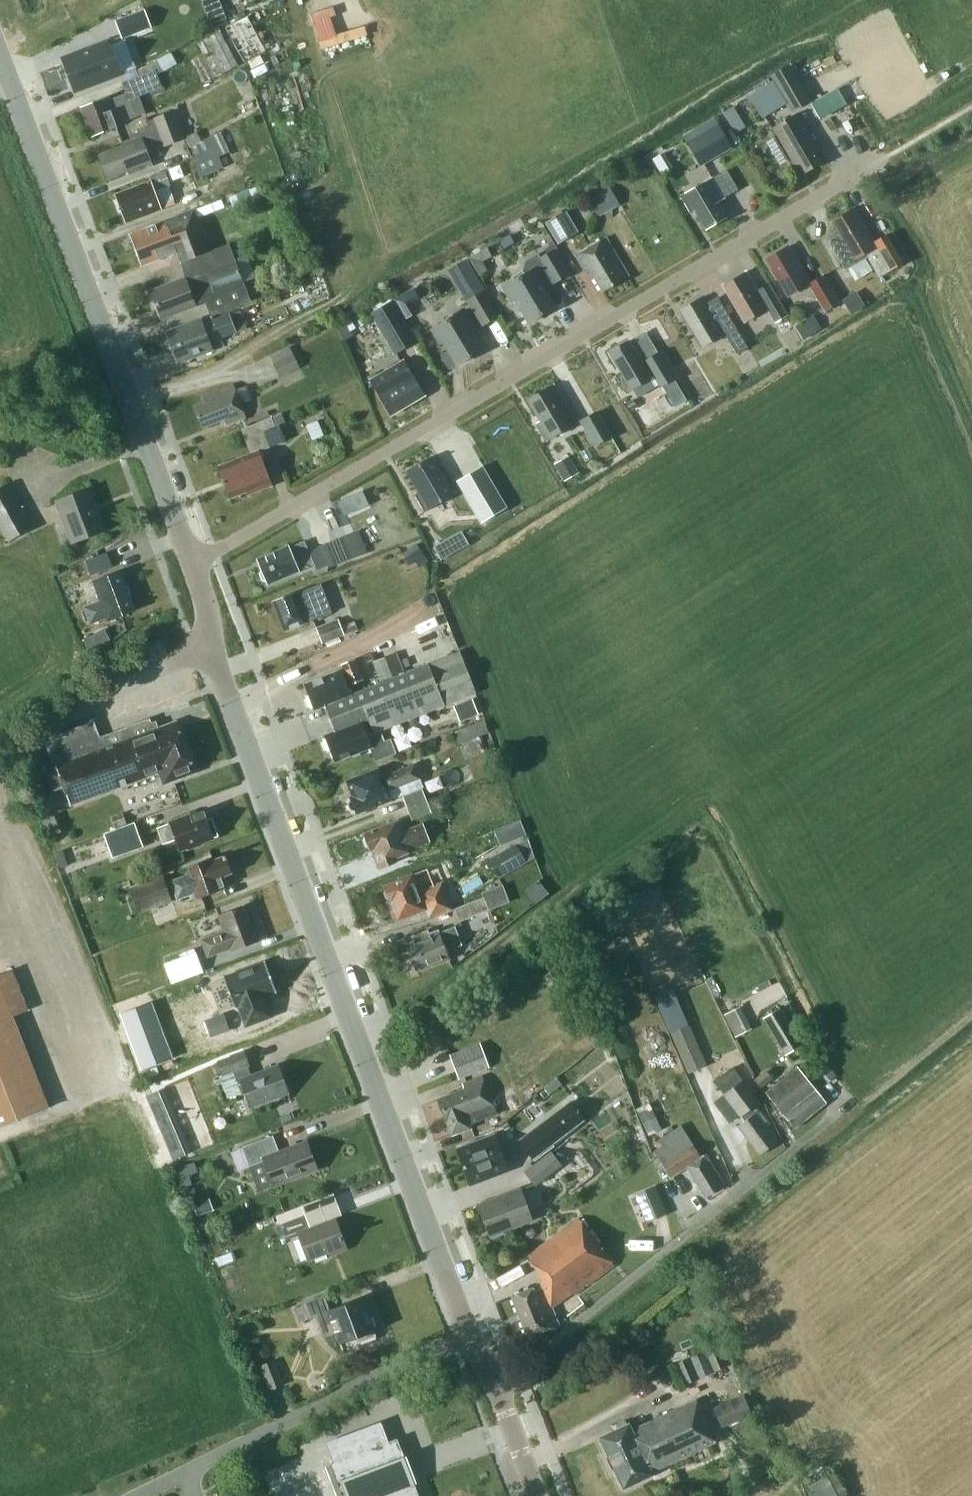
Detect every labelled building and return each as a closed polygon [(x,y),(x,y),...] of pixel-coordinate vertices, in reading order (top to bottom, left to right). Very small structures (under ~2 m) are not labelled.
[(219,1),(205,7),(211,24),(226,18),(219,1)] [(116,22),(123,40),(152,29),(146,11),(116,22)] [(247,16),(226,27),(244,63),(266,52),(247,16)] [(239,64),(233,54),(220,30),(198,42),(204,53),(194,59),(206,82),(239,64)] [(109,41),(63,59),(70,77),(75,91),(95,84),(121,74),(109,41)] [(146,112),(140,94),(161,87),(157,74),(177,63),(170,53),(156,60),(156,62),(136,70),(138,76),(122,82),(127,93),(110,99),(108,97),(82,107),(93,136),(117,127),(115,124),(146,112)] [(810,103),(791,68),(773,78),(775,81),(787,102),(792,113),(810,103)] [(787,102),(775,81),(749,96),(762,118),(787,102)] [(818,115),(847,104),(841,87),(812,98),(818,115)] [(129,170),(130,174),(154,165),(148,152),(185,138),(174,111),(149,121),(151,125),(139,129),(141,134),(122,142),(123,145),(99,154),(108,178),(129,170)] [(819,149),(806,126),(797,112),(787,119),(772,127),(778,136),(791,159),(796,168),(801,165),(805,172),(820,163),(814,153),(819,149)] [(744,128),(738,118),(730,123),(736,133),(744,128)] [(688,144),(700,166),(733,147),(721,126),(688,144)] [(189,149),(202,142),(196,132),(184,139),(189,149)] [(202,142),(189,149),(204,176),(222,167),(217,156),(228,150),(219,133),(202,142)] [(778,136),(766,142),(780,166),(791,159),(778,136)] [(654,160),(661,173),(668,169),(666,165),(661,156),(654,160)] [(127,222),(162,208),(155,191),(170,185),(165,172),(150,178),(151,181),(116,195),(127,222)] [(696,209),(707,229),(727,217),(718,202),(725,198),(713,177),(682,195),(691,212),(696,209)] [(598,217),(620,205),(610,188),(589,199),(598,217)] [(195,209),(198,218),(225,208),(222,199),(195,209)] [(841,236),(831,242),(835,249),(847,270),(848,269),(868,258),(868,257),(865,253),(875,247),(890,272),(892,275),(905,267),(887,236),(875,243),(854,207),(832,220),(841,236)] [(177,232),(135,248),(142,266),(179,252),(183,261),(210,250),(198,218),(195,209),(179,215),(180,216),(183,225),(177,232)] [(577,231),(565,211),(546,223),(558,243),(577,231)] [(131,235),(135,248),(177,232),(183,225),(180,216),(131,235)] [(510,233),(500,239),(504,246),(514,241),(510,233)] [(592,269),(604,290),(629,276),(606,237),(576,254),(587,272),(592,269)] [(229,243),(210,250),(183,261),(180,262),(185,277),(188,284),(208,276),(207,272),(236,261),(229,243)] [(823,275),(811,282),(790,246),(767,260),(788,295),(809,283),(826,311),(839,303),(823,275)] [(867,252),(865,253),(868,257),(868,258),(875,270),(879,278),(890,272),(875,247),(867,252)] [(479,276),(489,271),(484,261),(492,257),(488,248),(469,258),(479,276)] [(545,281),(551,278),(554,284),(570,274),(555,248),(539,257),(537,254),(523,262),(523,275),(503,286),(512,301),(516,299),(530,322),(555,307),(544,288),(548,286),(545,281)] [(251,300),(244,282),(255,277),(247,256),(236,261),(207,272),(208,276),(188,284),(185,277),(151,290),(162,319),(197,305),(194,300),(204,296),(211,316),(251,300)] [(466,259),(448,270),(458,287),(476,276),(466,259)] [(746,271),(724,284),(746,322),(768,310),(776,323),(788,316),(769,283),(757,290),(746,271)] [(468,299),(483,326),(499,317),(483,290),(468,299)] [(842,300),(851,315),(865,306),(861,299),(857,301),(852,294),(842,300)] [(727,315),(718,320),(703,296),(681,309),(703,346),(726,332),(738,352),(747,347),(727,315)] [(417,341),(392,301),(371,314),(395,354),(417,341)] [(440,344),(445,341),(458,364),(484,349),(473,330),(476,328),(465,309),(432,329),(440,344)] [(247,328),(240,311),(231,314),(230,313),(204,323),(202,318),(167,332),(178,362),(214,349),(210,341),(237,331),(237,332),(247,328)] [(817,331),(809,318),(795,326),(804,340),(817,331)] [(344,341),(354,336),(347,322),(337,327),(344,341)] [(617,375),(627,392),(651,378),(628,340),(608,351),(621,372),(617,375)] [(273,363),(293,354),(290,346),(270,356),(273,363)] [(645,360),(661,387),(676,379),(659,351),(645,360)] [(273,363),(279,377),(300,367),(293,354),(273,363)] [(371,379),(392,414),(425,395),(404,360),(371,379)] [(245,387),(237,390),(235,384),(203,396),(205,402),(195,406),(204,427),(225,419),(227,423),(247,416),(242,402),(249,399),(245,387)] [(537,423),(547,440),(577,423),(555,384),(528,399),(541,421),(537,423)] [(632,399),(626,403),(631,411),(638,407),(633,399),(632,399)] [(580,420),(595,446),(613,435),(598,410),(580,420)] [(250,493),(273,484),(259,450),(285,441),(279,425),(285,423),(282,413),(242,428),(252,454),(219,467),(230,497),(247,491),(250,493)] [(416,494),(425,510),(455,493),(432,456),(407,471),(420,491),(416,494)] [(556,467),(564,481),(579,472),(571,459),(556,467)] [(508,508),(483,467),(457,482),(482,524),(508,508)] [(9,541),(32,529),(7,484),(0,488),(0,525),(9,541)] [(105,531),(89,489),(57,502),(73,543),(105,531)] [(357,512),(351,497),(338,502),(345,517),(354,513),(357,512)] [(327,565),(329,568),(357,556),(348,535),(310,551),(318,569),(327,565)] [(456,553),(448,539),(434,547),(442,561),(456,553)] [(289,545),(258,559),(262,569),(260,573),(263,581),(268,582),(269,584),(300,571),(299,570),(315,563),(305,540),(289,547),(289,545)] [(421,567),(430,561),(417,543),(403,553),(411,564),(416,561),(421,567)] [(107,553),(86,561),(90,572),(112,564),(107,553)] [(135,610),(121,572),(94,582),(101,601),(84,607),(90,624),(108,618),(109,620),(135,610)] [(285,629),(313,618),(332,611),(321,583),(274,601),(285,629)] [(323,643),(345,634),(341,622),(339,618),(316,627),(323,643)] [(341,622),(345,634),(356,630),(352,618),(341,622)] [(385,740),(381,730),(476,692),(460,651),(353,694),(324,706),(335,731),(324,735),(335,762),(371,748),(376,760),(397,752),(391,738),(385,740)] [(405,672),(397,652),(373,662),(381,682),(405,672)] [(324,706),(353,694),(349,685),(365,679),(356,658),(340,664),(342,669),(304,684),(315,710),(324,706)] [(454,706),(460,721),(479,714),(473,699),(454,706)] [(148,734),(160,729),(156,720),(152,722),(150,718),(98,737),(93,725),(46,742),(53,760),(43,763),(54,790),(65,786),(71,802),(161,768),(148,734)] [(459,744),(490,733),(485,721),(455,732),(459,744)] [(148,734),(161,768),(165,781),(195,770),(177,723),(160,729),(148,734)] [(388,789),(420,776),(415,763),(383,776),(379,767),(347,781),(353,795),(350,796),(357,813),(392,799),(388,789)] [(407,808),(427,801),(422,788),(402,796),(407,808)] [(427,801),(407,808),(412,820),(432,812),(427,801)] [(179,851),(207,840),(207,838),(218,834),(212,818),(207,819),(203,809),(169,822),(170,825),(159,830),(165,844),(176,840),(179,851)] [(127,823),(123,813),(111,818),(115,828),(127,823)] [(42,820),(49,837),(61,832),(54,815),(42,820)] [(423,822),(403,830),(399,819),(364,833),(371,850),(373,849),(380,868),(397,861),(395,857),(408,852),(407,850),(430,841),(423,822)] [(521,820),(494,830),(501,846),(527,835),(521,820)] [(144,845),(135,822),(104,833),(113,857),(144,845)] [(514,841),(489,855),(501,876),(526,862),(514,841)] [(63,850),(56,852),(62,866),(68,864),(63,850)] [(196,892),(198,899),(219,891),(217,887),(224,885),(223,883),(229,881),(226,874),(232,872),(225,854),(209,860),(208,859),(189,866),(192,874),(172,881),(178,898),(196,892)] [(428,867),(384,884),(397,917),(421,907),(426,920),(453,908),(443,884),(435,887),(428,867)] [(128,887),(138,913),(173,900),(163,874),(128,887)] [(455,908),(460,921),(510,901),(503,883),(500,877),(452,904),(455,908)] [(232,947),(234,950),(258,941),(244,904),(219,914),(225,930),(202,939),(209,956),(232,947)] [(406,943),(417,971),(450,958),(446,950),(462,944),(455,926),(440,932),(439,929),(429,932),(428,929),(412,935),(414,941),(406,943)] [(165,964),(172,983),(203,971),(195,948),(187,951),(189,955),(165,964)] [(236,974),(225,978),(236,1007),(240,1005),(248,1025),(271,1016),(264,996),(277,991),(267,966),(266,962),(236,974)] [(12,970),(0,975),(0,1127),(48,1108),(12,1016),(28,1010),(12,970)] [(655,996),(670,1033),(688,1025),(673,989),(655,996)] [(153,1002),(123,1013),(144,1069),(174,1058),(153,1002)] [(763,1018),(785,1055),(804,1044),(781,1006),(763,1018)] [(735,1037),(746,1032),(735,1009),(724,1015),(735,1037)] [(688,1025),(670,1033),(683,1061),(702,1053),(690,1024),(688,1025)] [(451,1055),(460,1078),(489,1067),(480,1044),(451,1055)] [(244,1051),(218,1061),(223,1074),(233,1071),(242,1095),(245,1094),(250,1107),(289,1093),(278,1065),(252,1075),(248,1065),(249,1065),(244,1051)] [(821,1066),(831,1080),(837,1076),(826,1062),(821,1066)] [(767,1092),(795,1127),(827,1102),(798,1066),(767,1092)] [(761,1154),(777,1141),(766,1126),(770,1123),(756,1105),(760,1102),(732,1067),(715,1081),(725,1094),(724,1095),(740,1115),(745,1121),(739,1125),(761,1154)] [(754,1079),(761,1088),(773,1079),(766,1070),(754,1079)] [(471,1127),(470,1123),(498,1113),(490,1095),(484,1079),(482,1075),(463,1083),(465,1088),(437,1099),(446,1121),(447,1121),(452,1134),(471,1127)] [(192,1153),(165,1089),(147,1096),(174,1161),(192,1153)] [(724,1095),(714,1102),(730,1124),(740,1115),(724,1095)] [(570,1101),(518,1140),(533,1160),(585,1121),(570,1101)] [(649,1136),(663,1129),(650,1103),(636,1109),(649,1136)] [(701,1157),(682,1125),(659,1139),(663,1145),(656,1149),(665,1161),(662,1163),(670,1176),(688,1165),(707,1196),(726,1184),(707,1153),(701,1157)] [(457,1148),(472,1184),(509,1170),(495,1134),(457,1148)] [(279,1152),(273,1136),(242,1147),(250,1167),(249,1167),(258,1192),(317,1170),(307,1141),(279,1152)] [(525,1171),(536,1185),(562,1165),(551,1150),(525,1171)] [(656,1185),(635,1195),(640,1206),(648,1203),(656,1220),(669,1214),(656,1185)] [(183,1193),(187,1204),(198,1200),(194,1188),(183,1193)] [(478,1205),(490,1236),(533,1219),(521,1188),(478,1205)] [(194,1205),(199,1219),(214,1213),(209,1199),(194,1205)] [(310,1228),(305,1215),(280,1224),(286,1240),(299,1236),(308,1261),(329,1253),(330,1256),(347,1249),(343,1239),(345,1239),(343,1235),(342,1236),(335,1218),(310,1228)] [(572,1294),(573,1295),(614,1264),(579,1218),(528,1256),(541,1284),(512,1296),(528,1336),(559,1323),(558,1322),(552,1306),(572,1294)] [(329,1309),(324,1295),(303,1303),(303,1304),(295,1308),(300,1321),(308,1317),(308,1318),(316,1315),(324,1336),(336,1331),(341,1343),(359,1336),(361,1342),(377,1336),(375,1330),(368,1311),(371,1310),(365,1295),(329,1309)] [(715,1371),(727,1366),(718,1345),(706,1350),(715,1371)] [(700,1378),(713,1372),(703,1351),(691,1356),(700,1378)] [(686,1384),(698,1379),(689,1357),(676,1363),(686,1384)] [(286,1383),(276,1359),(259,1365),(269,1390),(286,1383)] [(752,1414),(743,1393),(713,1406),(722,1427),(752,1414)] [(615,1467),(624,1487),(652,1474),(651,1472),(716,1441),(696,1399),(632,1430),(629,1423),(600,1437),(610,1456),(607,1458),(612,1468),(615,1467)] [(325,1442),(334,1465),(325,1468),(335,1495),(417,1495),(397,1443),(388,1446),(379,1421),(325,1442)] [(835,1473),(819,1481),(828,1495),(847,1495),(835,1473)]
